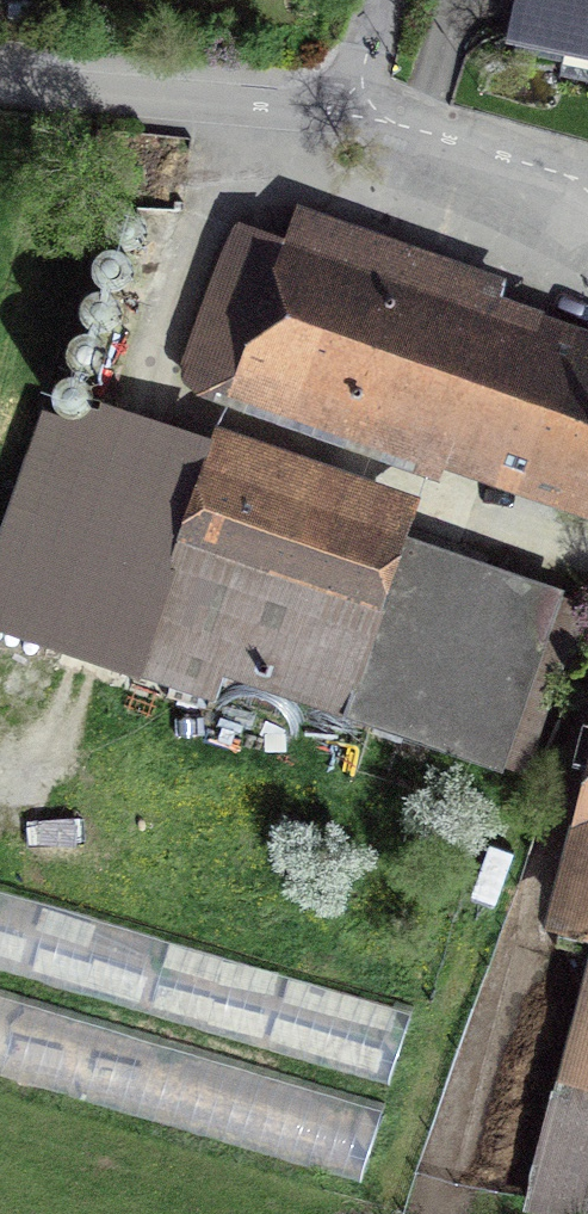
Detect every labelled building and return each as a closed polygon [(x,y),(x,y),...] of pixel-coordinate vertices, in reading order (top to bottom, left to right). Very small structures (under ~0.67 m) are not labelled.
[(518,23),(587,38),(587,0),(523,0),(518,23)] [(587,485),(587,365),(488,330),(501,295),(302,222),(280,252),(235,237),(186,379),(439,467),(450,437),(587,485)] [(56,419),(0,581),(0,624),(210,696),(221,666),(498,761),(557,590),(56,419)] [(587,954),(587,819),(554,945),(587,954)] [(391,1084),(414,985),(0,887),(0,1074),(369,1162),(388,1084),(391,1084)] [(568,1070),(587,1075),(587,993),(568,1070)] [(568,1070),(532,1202),(576,1213),(587,1213),(587,1075),(568,1070)]
